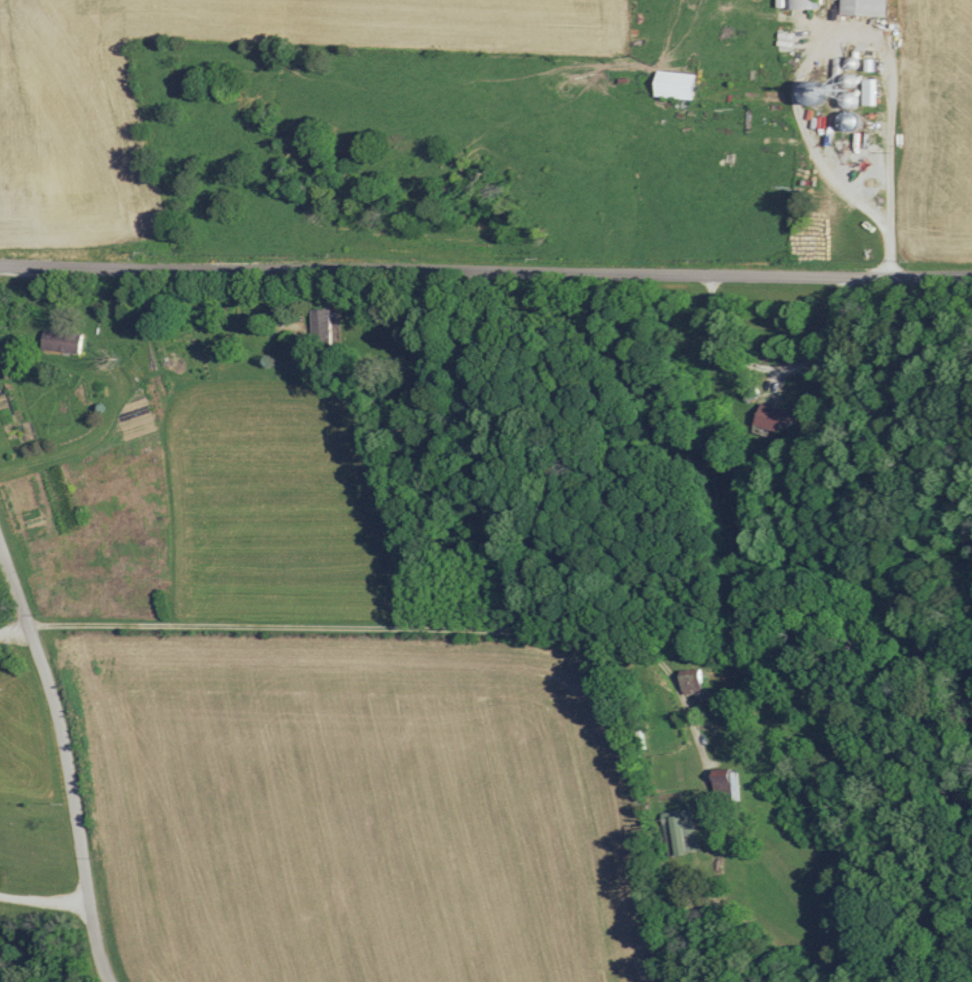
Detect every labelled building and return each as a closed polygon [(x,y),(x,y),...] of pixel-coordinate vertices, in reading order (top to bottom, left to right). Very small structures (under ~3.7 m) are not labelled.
[(786,9),(817,8),(817,0),(785,0),(786,9)] [(885,16),(885,0),(839,0),(839,15),(885,16)] [(653,96),(692,99),(693,73),(654,71),(653,96)] [(875,78),(861,79),(862,105),(875,105),(875,78)] [(826,85),(798,84),(797,103),(825,104),(826,85)] [(329,309),(311,309),(310,335),(328,336),(329,309)] [(80,335),(43,328),(39,347),(77,354),(80,335)] [(781,423),(790,426),(794,412),(760,402),(754,424),(779,431),(781,423)] [(699,667),(678,669),(680,693),(701,692),(699,667)] [(710,768),(714,798),(736,796),(733,766),(710,768)] [(674,854),(698,851),(692,808),(668,811),(669,819),(663,820),(666,842),(672,841),(674,854)]
